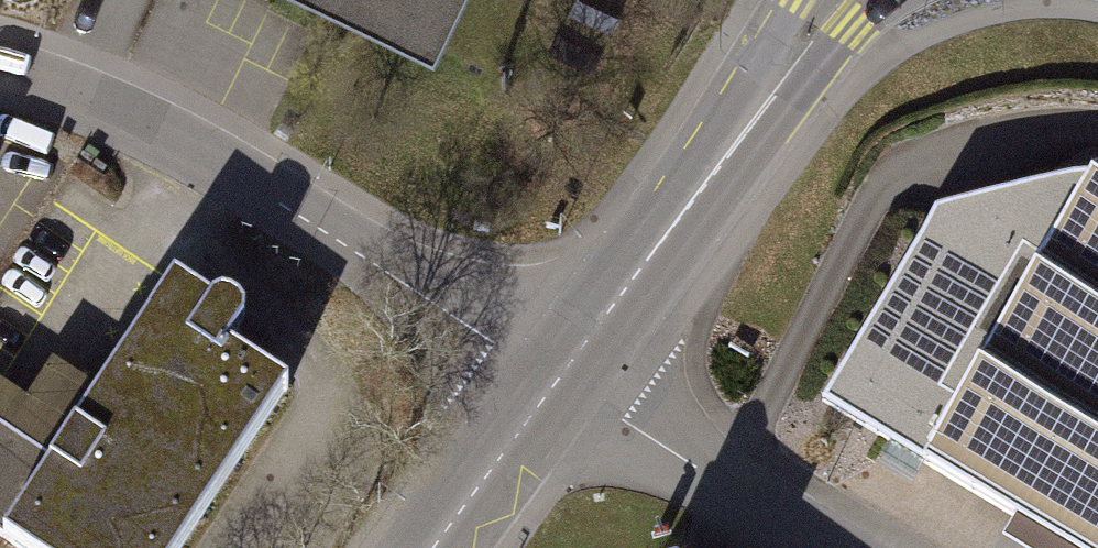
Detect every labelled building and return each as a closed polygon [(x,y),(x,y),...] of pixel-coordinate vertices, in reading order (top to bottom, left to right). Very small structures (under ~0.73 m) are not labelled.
[(451,53),(476,0),(336,0),(451,53)] [(1095,180),(922,222),(806,411),(1040,547),(1097,547),(1097,182),(1095,180)] [(184,291),(65,477),(0,430),(0,540),(13,547),(201,547),(293,397),(238,361),(255,332),(251,320),(240,312),(231,312),(223,317),(184,291)]
